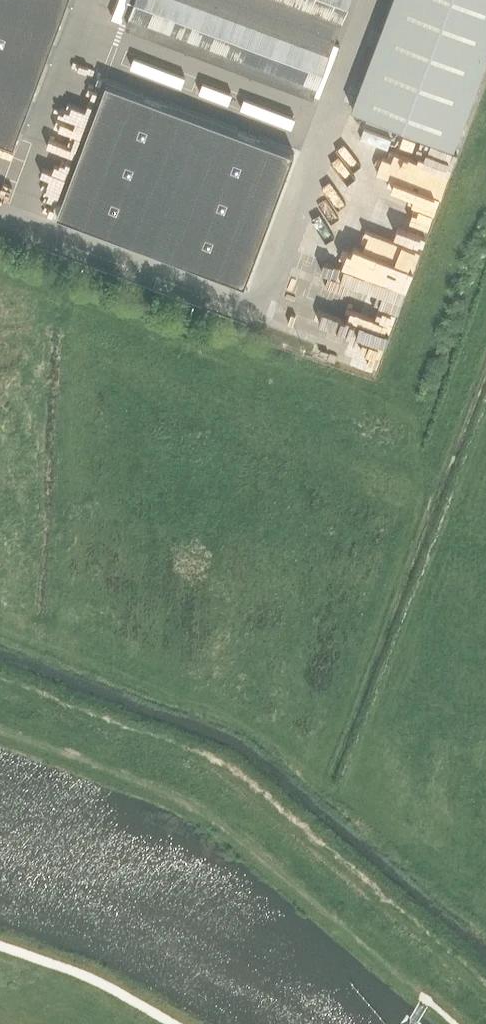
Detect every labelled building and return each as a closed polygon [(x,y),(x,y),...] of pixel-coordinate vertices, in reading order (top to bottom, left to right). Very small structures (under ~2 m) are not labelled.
[(14,148),(70,0),(0,0),(0,143),(14,148)] [(128,19),(135,0),(118,0),(113,13),(128,19)] [(126,26),(314,96),(350,0),(136,0),(126,26)] [(353,109),(454,147),(485,61),(485,0),(394,0),(353,109)] [(104,84),(55,212),(243,283),(291,154),(104,84)] [(454,147),(353,109),(268,334),(369,372),(454,147)] [(232,128),(255,124),(253,111),(230,116),(232,128)] [(5,172),(9,173),(4,188),(25,195),(34,168),(9,160),(5,172)]
